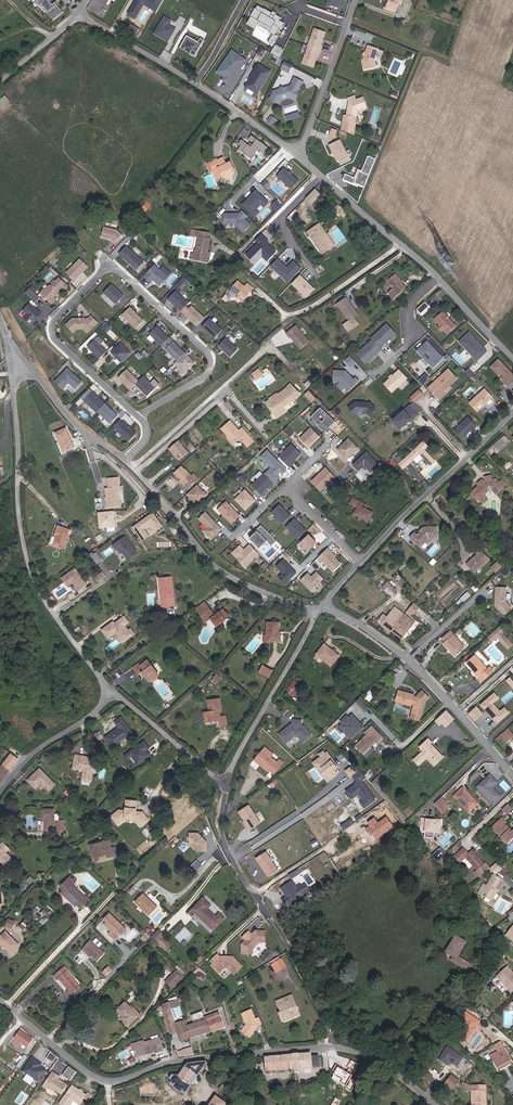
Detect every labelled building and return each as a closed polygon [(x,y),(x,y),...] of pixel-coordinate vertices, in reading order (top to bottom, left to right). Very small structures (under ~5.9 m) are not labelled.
[(38,0),(30,0),(29,2),(43,15),(44,14),(45,13),(41,8),(35,5),(38,0)] [(48,0),(38,0),(35,5),(41,8),(45,13),(44,14),(50,22),(60,14),(53,5),(50,7),(47,3),(48,0)] [(154,0),(153,0),(135,0),(133,0),(125,14),(132,18),(140,4),(145,7),(147,5),(150,7),(154,0)] [(341,0),(329,0),(327,6),(338,10),(341,0)] [(386,9),(397,13),(400,3),(403,4),(405,0),(389,0),(386,9)] [(278,21),(279,19),(274,16),(273,18),(270,16),(271,14),(262,9),(262,10),(256,7),(254,10),(253,9),(249,17),(249,18),(245,25),(254,30),(256,26),(258,22),(270,30),(268,33),(268,34),(271,36),(273,37),(274,36),(278,29),(279,30),(283,24),(278,21)] [(166,42),(173,29),(166,24),(168,21),(162,17),(157,26),(158,27),(156,31),(157,35),(162,38),(161,39),(166,42)] [(270,30),(258,22),(256,26),(268,33),(270,30)] [(157,35),(156,31),(158,27),(157,26),(152,34),(161,39),(162,38),(157,35)] [(316,28),(303,63),(314,68),(328,33),(316,28)] [(192,58),(201,41),(197,39),(194,45),(191,44),(192,42),(184,37),(176,50),(181,52),(183,48),(188,51),(186,55),(192,58)] [(364,60),(366,70),(376,68),(375,61),(379,49),(370,45),(364,60)] [(278,60),(282,51),(274,47),(269,55),(278,60)] [(261,58),(264,52),(259,49),(256,55),(261,58)] [(231,68),(238,58),(229,52),(215,73),(219,76),(221,73),(224,75),(220,81),(226,85),(235,71),(231,68)] [(235,71),(242,61),(238,58),(231,68),(235,71)] [(286,61),(283,68),(290,71),(293,65),(286,61)] [(256,95),(269,73),(257,66),(244,88),(256,95)] [(305,82),(296,78),(294,81),(303,86),(305,82)] [(271,99),(281,104),(283,100),(291,98),(293,93),(298,96),(303,86),(294,81),(292,86),(275,91),(271,99)] [(358,100),(356,96),(349,99),(350,103),(348,116),(346,116),(343,127),(355,131),(357,118),(358,111),(360,111),(369,108),(365,97),(358,100)] [(286,115),(287,120),(301,116),(299,111),(286,115)] [(256,149),(261,153),(266,147),(254,139),(249,136),(246,139),(251,142),(248,147),(239,140),(235,145),(242,149),(240,152),(250,159),(254,154),(253,153),(256,149)] [(331,145),(335,153),(336,156),(339,161),(349,156),(347,152),(341,140),(331,145)] [(364,187),(375,159),(367,156),(361,170),(358,169),(354,178),(345,174),(343,180),(357,186),(358,184),(364,187)] [(237,171),(233,162),(228,164),(225,157),(219,159),(218,157),(207,162),(212,171),(215,169),(220,179),(225,178),(234,180),(237,171)] [(297,181),(282,168),(275,176),(290,189),(297,181)] [(321,194),(315,189),(305,199),(310,205),(321,194)] [(249,200),(247,199),(241,204),(253,216),(257,212),(255,209),(259,204),(262,207),(266,202),(254,191),(249,197),(250,198),(249,200)] [(271,205),(277,210),(282,204),(276,199),(271,205)] [(224,214),(222,215),(222,223),(224,224),(234,224),(241,232),(243,232),(249,226),(249,224),(243,219),(246,216),(241,211),(238,214),(236,214),(234,215),(233,215),(231,214),(224,214)] [(313,223),(303,231),(318,253),(328,245),(313,223)] [(105,227),(103,237),(113,239),(116,243),(123,235),(118,230),(105,227)] [(198,236),(194,259),(210,262),(211,251),(208,251),(210,238),(209,238),(210,233),(199,231),(197,230),(196,235),(198,236)] [(269,259),(275,253),(267,246),(266,247),(264,245),(267,242),(263,238),(245,257),(254,265),(264,255),(269,259)] [(128,246),(120,253),(123,257),(131,250),(128,246)] [(145,262),(132,250),(125,258),(138,270),(145,262)] [(90,266),(82,258),(68,272),(76,280),(90,266)] [(277,258),(268,268),(269,267),(285,283),(299,269),(292,261),(284,269),(282,268),(283,267),(276,259),(277,258)] [(155,265),(144,276),(151,283),(154,280),(160,285),(168,277),(155,265)] [(403,281),(397,274),(388,282),(395,288),(390,293),(395,299),(407,288),(402,282),(403,281)] [(312,289),(298,276),(290,284),(304,298),(312,289)] [(42,292),(54,303),(57,299),(55,297),(59,293),(58,292),(60,290),(61,291),(64,287),(66,289),(70,286),(61,277),(54,284),(51,284),(48,287),(46,288),(42,292)] [(244,285),(238,279),(230,287),(237,293),(240,296),(243,298),(253,287),(247,281),(244,285)] [(117,288),(112,284),(104,292),(117,303),(125,295),(120,290),(119,291),(118,290),(118,289),(117,288)] [(42,297),(31,288),(27,292),(38,302),(42,297)] [(181,310),(189,302),(176,290),(168,298),(181,310)] [(360,315),(348,298),(339,304),(351,321),(360,315)] [(426,301),(417,309),(421,313),(430,305),(426,301)] [(25,317),(32,324),(37,319),(36,317),(39,315),(40,316),(43,312),(32,302),(25,309),(29,313),(25,317)] [(197,325),(205,317),(192,305),(189,308),(186,305),(181,311),(189,318),(190,318),(191,319),(197,325)] [(131,307),(123,314),(137,328),(144,320),(131,307)] [(457,326),(451,318),(449,318),(448,317),(448,316),(444,311),(436,319),(440,323),(449,334),(457,326)] [(92,329),(99,322),(92,315),(89,318),(85,318),(83,318),(82,319),(80,319),(79,318),(74,318),(67,324),(75,332),(78,328),(80,328),(85,328),(87,326),(89,326),(92,329)] [(209,332),(215,337),(223,329),(210,317),(202,326),(207,331),(208,330),(209,331),(209,332)] [(356,354),(365,364),(375,354),(373,353),(375,351),(376,353),(380,349),(379,348),(382,345),(381,343),(382,342),(384,343),(394,334),(385,324),(370,339),(371,340),(356,354)] [(150,333),(162,345),(169,337),(163,331),(162,332),(161,331),(162,330),(161,329),(157,326),(150,333)] [(306,343),(293,328),(284,335),(287,339),(288,338),(298,350),(306,343)] [(489,352),(472,334),(462,343),(480,361),(489,352)] [(101,357),(108,350),(102,344),(105,340),(100,335),(89,346),(101,357)] [(226,337),(218,345),(230,356),(238,348),(226,337)] [(185,352),(173,340),(166,348),(177,359),(185,352)] [(444,358),(426,340),(415,351),(432,369),(444,358)] [(131,352),(122,342),(112,352),(122,361),(131,352)] [(338,348),(342,353),(348,349),(343,344),(338,348)] [(185,372),(195,362),(185,352),(175,362),(185,372)] [(350,367),(355,363),(349,357),(344,361),(350,367)] [(507,367),(500,360),(493,367),(500,374),(502,373),(506,377),(504,378),(510,384),(512,381),(512,373),(507,367)] [(69,367),(57,381),(64,387),(70,381),(77,387),(83,380),(77,374),(76,374),(74,374),(73,372),(74,371),(69,367)] [(124,381),(131,388),(139,379),(128,368),(119,376),(122,379),(125,380),(124,381)] [(473,375),(467,369),(464,372),(469,378),(473,375)] [(406,378),(398,370),(383,384),(391,393),(406,378)] [(448,385),(456,378),(448,370),(428,389),(436,397),(448,385)] [(333,372),(332,383),(340,383),(348,391),(358,382),(355,378),(353,380),(345,372),(333,372)] [(430,378),(425,373),(417,381),(422,386),(430,378)] [(144,375),(136,383),(142,389),(143,389),(148,395),(156,387),(144,375)] [(286,389),(272,399),(276,405),(279,410),(275,413),(277,417),(287,410),(285,406),(294,400),(302,393),(293,383),(286,389)] [(438,400),(451,388),(448,385),(436,397),(438,400)] [(477,411),(491,397),(484,389),(469,403),(477,411)] [(106,402),(93,390),(85,399),(97,411),(106,402)] [(312,402),(316,398),(309,390),(305,394),(312,402)] [(414,403),(423,395),(418,390),(409,398),(414,403)] [(276,405),(272,399),(267,402),(272,409),(275,413),(279,410),(276,405)] [(119,414),(106,402),(99,410),(111,422),(119,414)] [(421,411),(413,402),(409,405),(417,414),(421,411)] [(354,403),(348,409),(354,415),(358,412),(365,412),(368,415),(375,409),(369,403),(354,403)] [(409,405),(392,421),(400,429),(410,419),(411,420),(417,414),(409,405)] [(334,422),(320,408),(310,418),(324,433),(334,422)] [(461,438),(475,425),(467,417),(453,430),(461,438)] [(120,418),(115,424),(118,426),(117,428),(130,440),(137,431),(125,420),(123,421),(120,418)] [(241,431),(233,421),(224,429),(236,443),(242,438),(248,445),(254,440),(244,428),(241,431)] [(288,427),(283,431),(290,438),(294,433),(288,427)] [(319,437),(311,428),(300,439),(308,448),(319,437)] [(66,429),(56,433),(64,452),(74,448),(66,429)] [(490,450),(493,454),(496,452),(498,453),(511,441),(506,435),(490,450)] [(358,448),(348,438),(337,449),(347,459),(358,448)] [(188,452),(178,440),(167,450),(178,461),(188,452)] [(428,447),(422,440),(405,457),(404,458),(399,463),(404,468),(412,458),(416,462),(421,456),(430,463),(434,459),(425,450),(428,447)] [(300,454),(291,445),(279,457),(289,468),(292,465),(291,463),(300,454)] [(286,470),(267,451),(261,457),(272,469),(269,471),(268,471),(265,474),(273,483),(278,478),(276,475),(277,474),(277,473),(279,471),(282,474),(286,470)] [(366,452),(353,465),(359,470),(364,465),(371,471),(378,464),(366,452)] [(183,471),(182,472),(178,468),(171,475),(175,480),(176,479),(179,483),(178,484),(184,490),(190,484),(192,486),(196,482),(191,477),(189,478),(183,471)] [(318,475),(311,481),(320,491),(334,477),(325,468),(319,474),(319,475),(318,476),(318,475)] [(267,488),(273,483),(264,473),(251,485),(261,495),(266,490),(265,489),(267,488)] [(491,476),(485,477),(486,481),(484,482),(479,486),(471,493),(478,501),(481,501),(482,501),(485,498),(486,497),(487,494),(490,490),(493,490),(497,494),(504,487),(500,482),(497,479),(492,480),(491,476)] [(120,478),(109,479),(110,488),(107,488),(108,508),(120,508),(119,488),(121,488),(120,478)] [(342,485),(348,491),(354,488),(347,480),(342,485)] [(194,487),(184,496),(193,506),(203,497),(194,487)] [(255,501),(244,490),(235,500),(245,510),(255,501)] [(355,496),(351,503),(359,507),(355,513),(369,521),(374,511),(365,505),(366,503),(355,496)] [(217,509),(231,524),(239,516),(225,502),(217,509)] [(291,517),(279,505),(271,513),(282,525),(291,517)] [(114,511),(97,512),(98,528),(116,527),(114,511)] [(203,531),(211,539),(221,529),(216,524),(215,524),(213,522),(214,521),(205,512),(198,519),(207,528),(203,531)] [(132,528),(142,541),(148,537),(143,529),(150,524),(155,532),(161,527),(152,514),(132,528)] [(297,539),(306,531),(294,519),(286,527),(297,539)] [(271,546),(276,541),(261,525),(255,530),(257,532),(255,534),(254,533),(249,539),(259,549),(266,541),(271,546)] [(416,532),(412,537),(423,546),(430,537),(439,536),(438,525),(426,526),(419,535),(416,532)] [(177,532),(172,526),(169,528),(174,535),(177,532)] [(69,530),(57,527),(54,536),(56,537),(56,538),(55,538),(52,546),(62,549),(66,538),(68,539),(69,536),(67,535),(69,530)] [(316,543),(308,535),(300,543),(308,551),(316,543)] [(124,538),(112,546),(115,550),(116,549),(120,554),(122,552),(123,554),(123,555),(127,560),(136,553),(124,538)] [(239,546),(232,553),(245,567),(258,554),(249,545),(246,548),(247,549),(246,550),(246,551),(245,551),(239,546)] [(330,552),(327,548),(318,557),(333,572),(341,564),(329,553),(330,552)] [(475,572),(486,561),(478,553),(468,563),(475,572)] [(96,564),(100,561),(95,554),(91,557),(96,564)] [(296,573),(283,559),(276,566),(283,573),(279,577),(285,584),(296,573)] [(299,573),(303,569),(295,560),(291,565),(299,573)] [(491,567),(496,572),(503,566),(498,561),(491,567)] [(74,569),(61,578),(67,586),(72,583),(77,591),(85,585),(74,569)] [(307,573),(300,580),(311,591),(323,579),(316,572),(313,575),(314,576),(312,578),(307,573)] [(105,577),(102,573),(95,578),(98,582),(105,577)] [(166,598),(167,606),(175,605),(172,575),(160,576),(162,598),(166,598)] [(384,588),(392,595),(397,588),(389,582),(384,588)] [(512,607),(507,602),(508,587),(497,587),(497,606),(505,615),(512,607)] [(468,591),(461,597),(464,601),(471,595),(468,591)] [(207,601),(198,608),(199,611),(208,604),(207,601)] [(421,608),(415,603),(411,609),(417,613),(421,608)] [(213,619),(219,627),(228,620),(226,619),(231,616),(226,608),(217,615),(209,604),(208,604),(199,611),(208,622),(213,619)] [(416,621),(396,606),(384,623),(403,637),(416,621)] [(112,623),(101,631),(107,639),(114,633),(122,643),(133,635),(130,630),(127,631),(124,626),(128,623),(123,617),(117,622),(118,623),(114,626),(112,623)] [(282,640),(282,634),(279,634),(279,631),(278,621),(267,622),(267,634),(267,640),(282,640)] [(504,633),(506,630),(502,626),(490,637),(493,641),(499,637),(509,648),(512,645),(512,643),(504,633)] [(445,643),(451,650),(453,649),(455,651),(453,653),(456,656),(467,647),(452,631),(444,639),(446,642),(445,643)] [(327,658),(334,663),(340,655),(326,644),(318,655),(326,660),(327,658)] [(473,673),(477,678),(481,682),(494,670),(492,666),(489,669),(477,656),(467,664),(474,672),(473,673)] [(150,679),(159,673),(150,660),(143,664),(141,662),(135,666),(140,674),(142,673),(144,671),(146,674),(150,679)] [(263,665),(259,673),(271,677),(274,669),(263,665)] [(159,673),(150,679),(155,681),(160,678),(159,673)] [(212,680),(218,684),(222,677),(216,673),(212,680)] [(287,692),(294,695),(301,683),(294,679),(287,692)] [(512,688),(505,679),(493,689),(500,697),(504,694),(505,696),(512,688)] [(395,697),(401,699),(399,703),(412,707),(409,718),(420,720),(425,701),(428,697),(422,690),(415,696),(403,690),(402,692),(397,691),(395,697)] [(499,698),(494,692),(480,704),(497,724),(509,713),(504,707),(500,710),(494,703),(499,698)] [(368,707),(359,697),(355,700),(365,710),(368,707)] [(220,709),(223,709),(221,699),(208,701),(210,711),(208,712),(209,721),(220,720),(220,726),(228,726),(227,715),(224,715),(221,716),(220,709)] [(482,713),(476,707),(467,714),(473,721),(482,713)] [(455,718),(446,710),(435,721),(444,730),(455,718)] [(353,715),(352,713),(347,718),(345,716),(339,721),(340,723),(339,725),(351,738),(356,733),(363,726),(354,716),(353,717),(352,716),(353,715)] [(135,733),(123,717),(117,721),(121,726),(107,737),(115,747),(120,744),(119,742),(129,735),(130,736),(135,733)] [(284,729),(278,735),(285,743),(293,736),(297,736),(302,742),(310,735),(302,726),(300,726),(299,725),(299,721),(291,720),(291,727),(289,727),(286,730),(284,729)] [(512,737),(512,732),(509,727),(500,735),(506,742),(512,737)] [(372,744),(379,739),(369,728),(363,733),(364,735),(351,746),(359,754),(371,743),(372,744)] [(103,738),(99,732),(93,736),(97,742),(103,738)] [(430,755),(437,763),(445,756),(429,738),(421,746),(425,750),(415,759),(419,765),(430,755)] [(126,754),(137,767),(153,754),(149,749),(151,748),(145,739),(126,754)] [(275,775),(286,762),(281,758),(278,761),(264,749),(256,759),(275,775)] [(324,753),(322,751),(320,753),(321,755),(313,762),(328,780),(337,773),(334,768),(337,766),(332,759),(332,758),(327,751),(324,753)] [(12,753),(0,769),(0,779),(2,781),(20,759),(12,753)] [(93,757),(77,755),(76,768),(85,770),(84,779),(93,781),(96,764),(92,759),(93,757)] [(351,775),(359,769),(353,764),(346,769),(351,775)] [(51,779),(41,768),(28,780),(35,787),(41,781),(45,785),(51,779)] [(360,800),(364,805),(374,797),(360,779),(365,775),(359,769),(352,774),(357,781),(346,789),(351,796),(358,792),(363,798),(360,800)] [(472,783),(482,774),(479,770),(472,777),(472,783)] [(503,796),(494,788),(498,784),(499,783),(492,775),(479,787),(495,804),(503,796)] [(507,793),(498,784),(494,788),(503,796),(507,793)] [(472,795),(465,787),(455,796),(469,811),(477,803),(471,797),(472,795)] [(451,806),(442,797),(436,803),(444,812),(451,806)] [(136,800),(128,799),(127,810),(121,809),(113,815),(119,823),(127,818),(136,818),(141,818),(145,823),(150,819),(144,811),(137,811),(135,810),(136,800)] [(504,810),(508,814),(512,809),(512,808),(510,805),(504,810)] [(260,823),(249,806),(239,813),(248,826),(247,827),(250,830),(260,823)] [(56,809),(44,809),(44,819),(45,819),(45,829),(65,829),(65,820),(56,820),(56,809)] [(374,822),(365,828),(370,835),(372,834),(375,838),(392,826),(385,816),(375,824),(374,822)] [(441,833),(442,820),(421,818),(420,828),(425,828),(425,831),(441,833)] [(507,824),(508,822),(504,818),(493,828),(509,843),(512,840),(512,830),(507,824)] [(202,848),(202,853),(212,854),(212,844),(203,835),(195,835),(195,845),(199,845),(202,848)] [(112,840),(92,844),(95,860),(101,859),(100,855),(108,854),(109,857),(115,856),(115,857),(120,856),(118,847),(113,848),(112,840)] [(465,848),(456,857),(462,863),(467,857),(471,853),(465,848)] [(471,853),(467,857),(480,870),(487,862),(474,850),(471,853)] [(278,869),(265,851),(255,857),(268,876),(278,869)] [(192,865),(197,870),(203,865),(198,859),(192,865)] [(496,875),(503,869),(497,863),(491,868),(496,875)] [(503,879),(493,874),(488,887),(484,885),(480,893),(484,895),(485,893),(488,895),(487,897),(493,900),(503,879)] [(82,912),(89,904),(86,901),(74,888),(77,885),(71,879),(61,888),(64,892),(67,894),(64,897),(76,910),(78,908),(82,912)] [(288,897),(283,900),(288,906),(308,893),(307,891),(310,889),(307,884),(303,886),(302,885),(298,887),(294,881),(282,889),(287,894),(286,894),(288,897)] [(133,894),(138,889),(135,886),(130,891),(133,894)] [(145,893),(136,902),(150,916),(159,908),(145,893)] [(205,898),(194,910),(214,930),(225,919),(221,914),(217,917),(209,909),(212,905),(205,898)] [(112,912),(106,918),(109,921),(107,923),(113,930),(110,932),(117,939),(120,936),(118,934),(120,931),(123,934),(128,929),(112,912)] [(25,929),(30,921),(25,918),(20,926),(25,929)] [(17,922),(10,919),(7,925),(14,928),(17,922)] [(134,930),(127,936),(129,939),(136,933),(134,930)] [(0,937),(0,941),(11,952),(19,944),(7,931),(0,937)] [(172,945),(160,931),(154,936),(167,950),(172,945)] [(267,942),(267,931),(256,931),(254,935),(250,932),(244,938),(247,941),(243,943),(243,954),(255,954),(255,949),(262,942),(267,942)] [(468,942),(457,935),(447,953),(454,957),(452,961),(470,972),(474,965),(459,956),(468,942)] [(97,938),(94,941),(100,946),(103,944),(97,938)] [(105,957),(92,943),(83,953),(86,956),(87,955),(92,960),(97,965),(105,957)] [(219,954),(212,960),(215,963),(222,972),(226,968),(229,968),(235,975),(244,967),(235,957),(224,956),(221,956),(219,954)] [(283,958),(272,963),(277,972),(287,966),(283,958)] [(215,963),(213,965),(220,973),(222,972),(215,963)] [(109,965),(103,973),(107,976),(113,969),(109,965)] [(67,966),(56,975),(60,979),(72,993),(81,986),(68,971),(70,970),(67,966)] [(199,966),(194,972),(203,980),(208,974),(199,966)] [(508,967),(497,977),(511,992),(512,990),(512,973),(508,967)] [(175,973),(165,983),(170,989),(181,979),(175,973)] [(80,1002),(90,992),(88,990),(78,1000),(80,1002)] [(294,995),(282,1000),(286,1011),(284,1012),(281,1013),(284,1021),(301,1014),(294,995)] [(176,1027),(169,1005),(165,1006),(162,1009),(170,1036),(178,1033),(181,1042),(190,1039),(185,1024),(176,1027)] [(125,1006),(118,1014),(124,1021),(123,1023),(129,1030),(139,1020),(125,1006)] [(253,1009),(243,1013),(248,1024),(242,1030),(250,1036),(259,1025),(263,1024),(261,1017),(257,1019),(253,1009)] [(467,1040),(479,1021),(472,1016),(466,1012),(461,1019),(468,1023),(459,1035),(467,1040)] [(224,1029),(219,1013),(204,1018),(203,1014),(192,1018),(194,1025),(186,1028),(190,1039),(224,1029)] [(29,1036),(20,1030),(15,1038),(28,1047),(33,1040),(29,1038),(29,1036)] [(497,1045),(500,1051),(491,1056),(500,1071),(512,1064),(512,1061),(503,1042),(497,1045)] [(156,1055),(161,1054),(159,1044),(144,1047),(143,1043),(132,1046),(135,1059),(141,1058),(140,1056),(142,1053),(144,1053),(145,1055),(156,1053),(156,1055)] [(459,1060),(462,1056),(447,1046),(439,1059),(446,1064),(450,1059),(453,1061),(454,1063),(459,1062),(459,1060)] [(51,1052),(48,1057),(54,1062),(58,1056),(51,1052)] [(268,1073),(315,1069),(314,1053),(267,1056),(268,1073)] [(32,1057),(23,1071),(27,1073),(28,1072),(36,1077),(35,1078),(39,1081),(47,1070),(43,1067),(42,1068),(40,1067),(42,1063),(32,1057)] [(172,1084),(185,1093),(206,1063),(187,1065),(177,1077),(175,1077),(171,1082),(172,1084)] [(63,1075),(71,1080),(77,1071),(69,1066),(63,1075)] [(60,1076),(53,1072),(46,1083),(49,1085),(50,1088),(53,1090),(56,1089),(62,1093),(68,1085),(62,1080),(61,1082),(58,1080),(60,1076)] [(433,1076),(428,1072),(425,1076),(430,1080),(433,1076)] [(451,1075),(445,1082),(452,1089),(458,1081),(451,1075)] [(185,1093),(172,1084),(170,1087),(183,1096),(185,1093)] [(64,1104),(71,1104),(75,1100),(80,1104),(85,1097),(89,1100),(93,1095),(88,1092),(87,1094),(73,1085),(60,1103),(64,1104)] [(473,1085),(473,1104),(488,1104),(488,1085),(473,1085)] [(215,1094),(207,1104),(224,1104),(226,1103),(215,1094)]
